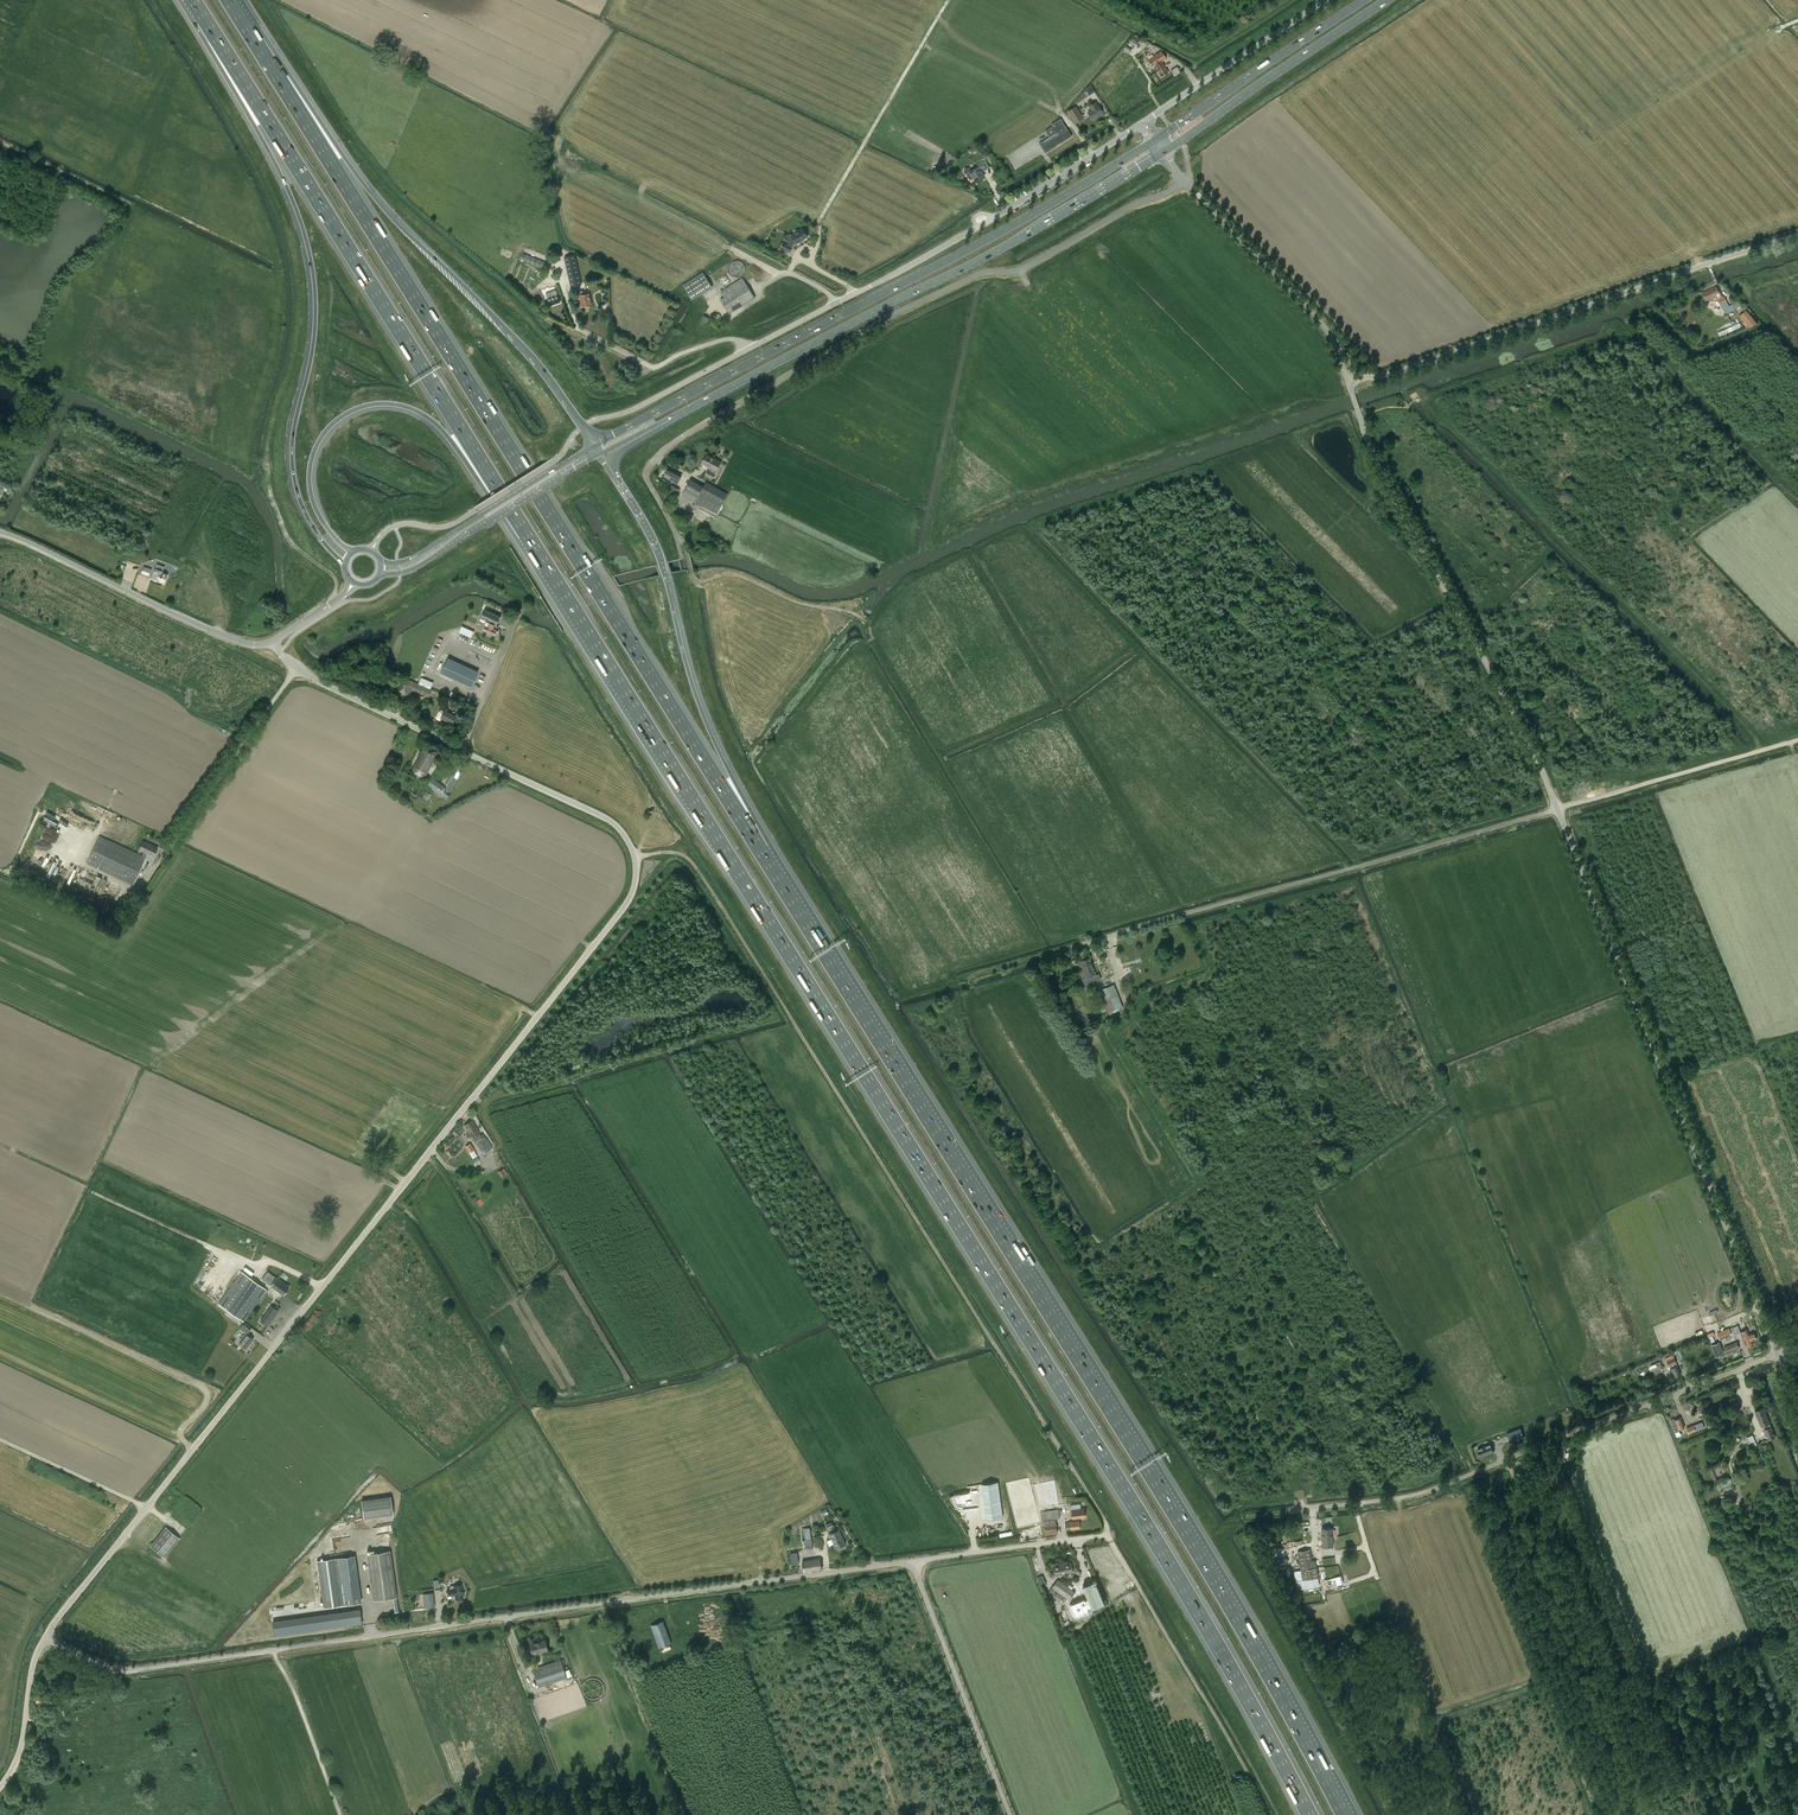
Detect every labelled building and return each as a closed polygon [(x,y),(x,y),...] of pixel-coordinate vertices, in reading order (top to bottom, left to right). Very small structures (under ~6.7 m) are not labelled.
[(1162,51),(1148,60),(1153,67),(1154,66),(1161,77),(1168,72),(1161,61),(1167,58),(1162,51)] [(1175,66),(1170,70),(1174,76),(1180,72),(1175,66)] [(1088,112),(1092,119),(1102,113),(1095,102),(1089,106),(1091,110),(1088,112)] [(1084,118),(1076,106),(1068,111),(1075,123),(1084,118)] [(1057,132),(1040,143),(1046,153),(1072,136),(1066,127),(1064,128),(1059,120),(1052,124),(1057,132)] [(964,169),(964,171),(964,173),(966,174),(970,180),(974,178),(976,181),(984,176),(982,172),(989,168),(984,159),(982,161),(977,164),(978,167),(971,171),(969,168),(967,168),(966,168),(964,169)] [(782,248),(780,251),(787,255),(788,252),(790,253),(792,248),(792,247),(792,245),(796,243),(796,245),(797,244),(797,245),(800,243),(799,243),(801,242),(804,240),(808,237),(803,228),(799,230),(798,230),(797,229),(794,231),(794,233),(791,236),(793,239),(789,242),(787,245),(783,243),(781,248),(782,248)] [(522,252),(519,259),(549,271),(551,264),(522,252)] [(575,255),(564,257),(571,287),(581,285),(575,255)] [(745,269),(745,267),(745,265),(745,264),(744,263),(743,261),(742,260),(741,259),(739,259),(737,259),(736,259),(734,259),(733,260),(731,261),(730,262),(729,264),(729,265),(729,267),(729,268),(729,270),(730,271),(731,273),(733,274),(734,275),(737,275),(738,275),(740,275),(742,274),(743,273),(744,272),(745,270),(745,269)] [(703,272),(683,285),(692,300),(712,287),(703,272)] [(725,297),(720,300),(729,314),(755,297),(743,278),(721,291),(725,297)] [(1707,301),(1716,297),(1717,299),(1723,296),(1721,293),(1720,294),(1716,286),(1703,293),(1707,301)] [(547,294),(545,299),(557,304),(561,294),(555,291),(553,296),(547,294)] [(583,291),(577,292),(578,296),(580,295),(581,302),(581,303),(582,306),(582,307),(591,305),(589,294),(584,295),(583,291)] [(1734,310),(1731,305),(1729,306),(1727,302),(1723,296),(1717,299),(1721,306),(1726,315),(1734,310)] [(703,316),(700,320),(706,324),(709,320),(703,316)] [(1719,336),(1737,328),(1735,324),(1717,332),(1719,336)] [(706,454),(702,463),(710,468),(709,471),(708,470),(706,474),(713,478),(715,474),(717,471),(721,462),(706,454)] [(668,468),(664,477),(677,484),(681,476),(668,468)] [(690,479),(682,495),(717,514),(728,493),(706,482),(704,486),(690,479)] [(671,484),(666,493),(676,498),(680,490),(671,484)] [(686,511),(682,519),(689,523),(693,515),(686,511)] [(143,566),(141,573),(149,576),(152,569),(151,569),(152,567),(145,564),(144,566),(143,566)] [(155,569),(152,578),(159,581),(164,583),(167,574),(162,572),(163,568),(162,566),(160,565),(158,566),(157,570),(155,569)] [(482,616),(497,623),(500,616),(485,609),(482,616)] [(497,623),(482,616),(480,621),(484,622),(485,622),(485,624),(486,625),(484,629),(495,635),(496,634),(497,634),(498,632),(497,631),(497,630),(498,627),(496,626),(497,623)] [(461,627),(459,632),(465,635),(467,629),(461,627)] [(448,657),(440,673),(470,688),(478,672),(448,657)] [(432,690),(406,679),(403,686),(407,688),(405,691),(410,693),(411,690),(429,697),(432,690)] [(439,710),(436,717),(436,719),(440,721),(442,718),(452,724),(455,717),(444,711),(442,710),(439,710)] [(412,770),(425,776),(437,753),(424,746),(412,770)] [(432,778),(427,784),(442,795),(443,794),(445,796),(458,779),(454,777),(446,788),(432,778)] [(139,849),(144,851),(142,855),(140,854),(138,853),(107,839),(108,836),(101,832),(87,863),(133,885),(146,857),(145,857),(147,853),(154,856),(158,848),(143,841),(139,849)] [(778,864),(769,848),(765,851),(775,866),(778,864)] [(81,867),(76,880),(105,892),(110,879),(81,867)] [(1081,959),(1082,961),(1081,961),(1077,962),(1081,972),(1080,973),(1084,984),(1089,982),(1089,983),(1101,979),(1099,974),(1096,975),(1095,970),(1094,971),(1089,958),(1089,957),(1088,956),(1087,956),(1086,956),(1085,955),(1084,956),(1083,956),(1082,957),(1082,958),(1081,959)] [(1103,1003),(1096,1005),(1098,1011),(1106,1008),(1107,1012),(1123,1006),(1114,984),(1098,990),(1103,1003)] [(472,1138),(472,1137),(473,1139),(479,1136),(480,1135),(479,1133),(480,1133),(472,1120),(464,1125),(467,1131),(466,1131),(466,1132),(465,1133),(466,1135),(467,1137),(468,1137),(469,1138),(470,1137),(471,1137),(472,1138)] [(479,1136),(473,1139),(483,1154),(489,1150),(479,1136)] [(471,1143),(465,1147),(469,1153),(475,1149),(471,1143)] [(474,1150),(468,1154),(472,1160),(478,1156),(474,1150)] [(503,1169),(498,1172),(502,1178),(506,1175),(503,1169)] [(480,1198),(476,1202),(480,1206),(484,1202),(480,1198)] [(199,1246),(214,1251),(215,1247),(200,1242),(199,1246)] [(266,1289),(251,1279),(241,1271),(218,1304),(228,1311),(243,1322),(266,1289)] [(267,1272),(262,1279),(283,1294),(289,1287),(267,1272)] [(281,1272),(279,1276),(286,1280),(289,1276),(281,1272)] [(269,1310),(260,1321),(267,1326),(276,1314),(269,1310)] [(245,1333),(241,1337),(243,1339),(239,1344),(245,1349),(253,1339),(247,1334),(250,1330),(243,1324),(239,1329),(245,1333)] [(1738,1326),(1731,1328),(1734,1335),(1741,1332),(1738,1326)] [(1732,1334),(1730,1329),(1718,1334),(1720,1339),(1732,1334)] [(1749,1335),(1747,1330),(1741,1332),(1747,1347),(1753,1345),(1752,1340),(1756,1338),(1754,1333),(1749,1335)] [(1718,1344),(1713,1346),(1717,1355),(1721,1354),(1718,1344)] [(1723,1353),(1734,1349),(1732,1344),(1721,1348),(1723,1353)] [(1667,1361),(1669,1366),(1676,1363),(1674,1356),(1673,1355),(1665,1358),(1667,1361)] [(1650,1366),(1648,1367),(1650,1372),(1662,1367),(1660,1361),(1650,1365),(1650,1366)] [(1677,1366),(1676,1363),(1669,1366),(1670,1369),(1672,1368),(1672,1369),(1671,1369),(1674,1378),(1681,1375),(1677,1366)] [(1775,1437),(1770,1423),(1764,1408),(1756,1412),(1762,1427),(1766,1425),(1768,1429),(1765,1430),(1769,1440),(1775,1437)] [(1671,1421),(1672,1422),(1676,1433),(1679,1431),(1679,1430),(1684,1427),(1681,1419),(1675,1421),(1675,1419),(1671,1421)] [(1687,1428),(1689,1433),(1696,1431),(1693,1425),(1687,1428)] [(1524,1437),(1521,1428),(1507,1433),(1510,1442),(1524,1437)] [(1757,1445),(1753,1435),(1746,1438),(1750,1448),(1757,1445)] [(1492,1445),(1476,1451),(1478,1457),(1494,1451),(1492,1445)] [(1573,1456),(1570,1448),(1561,1452),(1563,1457),(1568,1455),(1569,1457),(1573,1456)] [(1711,1465),(1708,1466),(1714,1481),(1716,1479),(1711,1465)] [(1731,1478),(1717,1483),(1720,1491),(1725,1489),(1725,1487),(1727,1491),(1734,1488),(1731,1478)] [(999,1487),(987,1489),(990,1513),(1002,1511),(999,1487)] [(183,1505),(189,1497),(187,1495),(180,1502),(183,1505)] [(168,1496),(163,1506),(168,1509),(174,1499),(168,1496)] [(390,1496),(361,1500),(364,1519),(393,1514),(390,1496)] [(1059,1509),(1041,1512),(1042,1520),(1044,1520),(1064,1517),(1063,1512),(1059,1513),(1059,1509)] [(1084,1509),(1071,1510),(1072,1518),(1085,1517),(1084,1509)] [(1024,1521),(1026,1528),(1035,1526),(1033,1519),(1024,1521)] [(1056,1519),(1044,1520),(1045,1534),(1057,1533),(1056,1519)] [(1079,1521),(1065,1523),(1066,1530),(1080,1528),(1079,1521)] [(810,1527),(802,1528),(803,1534),(805,1534),(807,1548),(813,1548),(810,1527)] [(166,1528),(151,1546),(165,1557),(179,1539),(166,1528)] [(1326,1549),(1326,1546),(1333,1546),(1333,1528),(1322,1529),(1322,1546),(1322,1549),(1326,1549)] [(839,1530),(830,1534),(836,1549),(846,1544),(839,1530)] [(1297,1551),(1302,1580),(1318,1577),(1317,1567),(1313,1568),(1310,1549),(1297,1551)] [(390,1550),(366,1554),(373,1601),(396,1597),(390,1550)] [(797,1552),(790,1553),(792,1565),(799,1564),(797,1552)] [(352,1556),(335,1558),(341,1605),(359,1603),(352,1556)] [(335,1558),(315,1560),(321,1607),(341,1605),(335,1558)] [(820,1559),(803,1561),(804,1572),(822,1569),(820,1559)] [(1056,1575),(1073,1572),(1071,1563),(1054,1566),(1056,1575)] [(1046,1584),(1042,1575),(1037,1577),(1041,1586),(1046,1584)] [(1334,1577),(1336,1585),(1343,1583),(1341,1575),(1334,1577)] [(1075,1592),(1058,1579),(1050,1590),(1067,1603),(1075,1592)] [(1083,1586),(1092,1607),(1104,1602),(1095,1581),(1083,1586)] [(454,1588),(447,1589),(448,1596),(455,1595),(455,1599),(463,1598),(461,1585),(454,1586),(454,1588)] [(432,1593),(423,1594),(425,1608),(434,1607),(432,1593)] [(273,1632),(274,1635),(362,1623),(360,1611),(272,1623),(272,1624),(273,1632)] [(1060,1615),(1057,1619),(1062,1630),(1067,1630),(1060,1615)] [(671,1643),(663,1620),(650,1625),(658,1648),(671,1643)] [(546,1640),(530,1643),(533,1653),(548,1650),(546,1640)] [(539,1687),(567,1678),(561,1660),(533,1670),(539,1687)] [(36,1701),(36,1706),(40,1706),(40,1702),(45,1702),(46,1696),(36,1694),(36,1701)] [(42,1726),(34,1724),(32,1734),(40,1735),(42,1726)] [(29,1745),(40,1747),(41,1736),(31,1734),(29,1745)]
